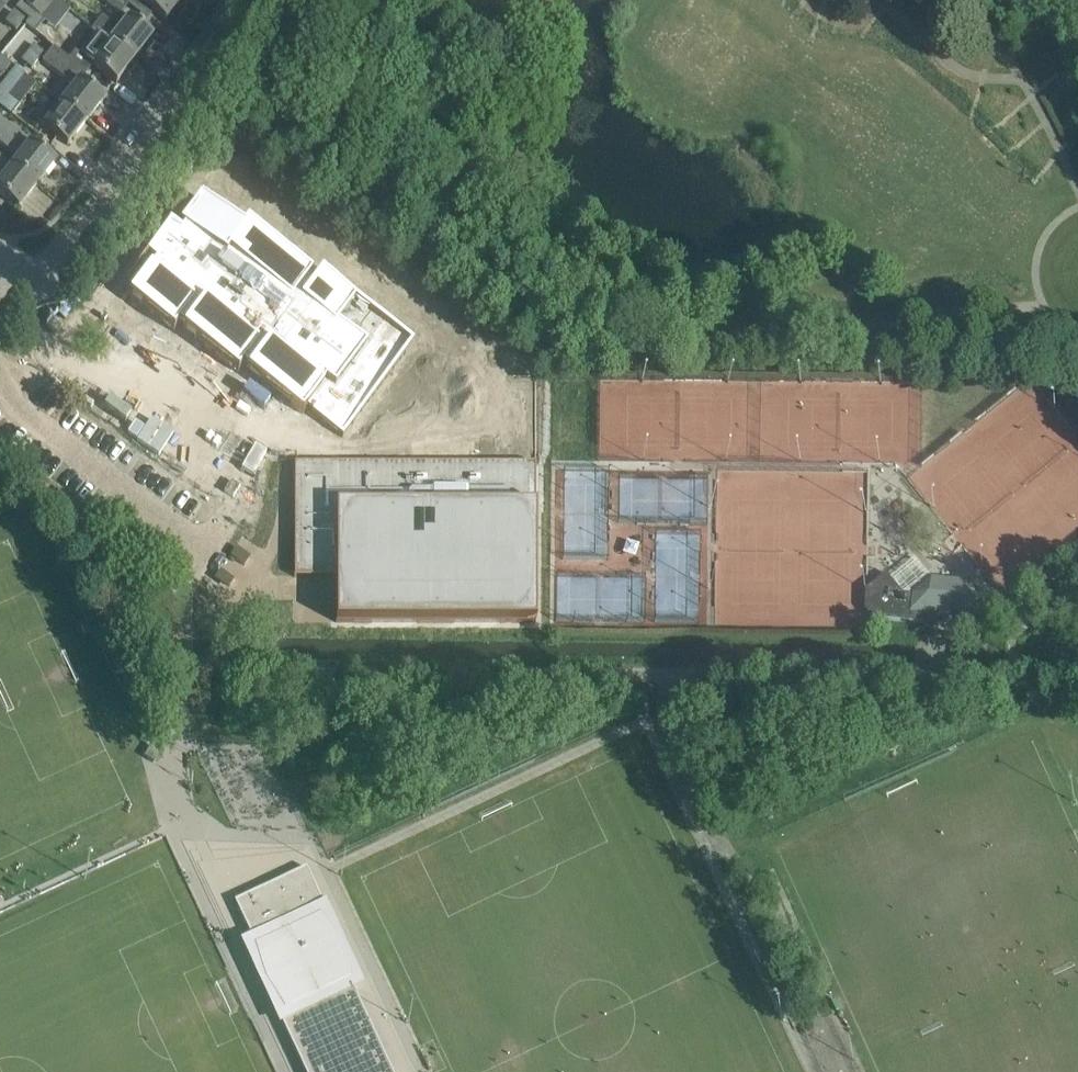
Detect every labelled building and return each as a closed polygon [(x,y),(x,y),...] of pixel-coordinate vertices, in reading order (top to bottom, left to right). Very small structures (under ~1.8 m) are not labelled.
[(67,6),(59,0),(23,0),(17,8),(30,19),(26,24),(48,41),(58,29),(44,18),(55,5),(62,12),(67,6)] [(166,20),(181,0),(141,0),(166,20)] [(7,22),(17,30),(24,20),(14,12),(7,22)] [(103,15),(94,27),(135,59),(143,50),(147,53),(156,41),(152,38),(153,36),(136,23),(131,19),(122,30),(104,16),(103,15)] [(91,41),(81,54),(117,82),(125,72),(129,76),(139,64),(134,60),(135,59),(94,27),(86,38),(91,41)] [(22,61),(32,69),(45,52),(35,44),(22,61)] [(76,87),(63,104),(87,121),(104,99),(82,81),(88,74),(54,47),(43,61),(76,87)] [(4,74),(11,64),(0,55),(0,71),(4,74)] [(12,116),(21,105),(11,97),(27,75),(17,67),(0,89),(0,106),(12,116)] [(87,121),(63,104),(55,97),(37,121),(68,145),(87,121)] [(14,167),(37,185),(55,162),(0,119),(0,141),(21,158),(14,167)] [(14,167),(0,156),(0,193),(19,208),(37,185),(14,167)] [(214,179),(126,298),(351,452),(436,335),(214,179)] [(3,223),(9,214),(0,207),(0,221),(3,223)] [(332,607),(528,605),(527,494),(331,496),(332,607)] [(867,591),(866,610),(874,619),(875,619),(896,621),(911,623),(949,626),(963,628),(982,629),(985,601),(985,599),(970,581),(936,578),(917,593),(908,593),(904,592),(888,574),(874,585),(867,591)] [(1069,581),(1077,592),(1077,574),(1069,581)] [(152,743),(145,754),(154,760),(161,748),(152,743)] [(235,899),(251,934),(291,1018),(284,1022),(307,1071),(394,1071),(356,989),(317,904),(324,901),(308,866),(235,899)]
